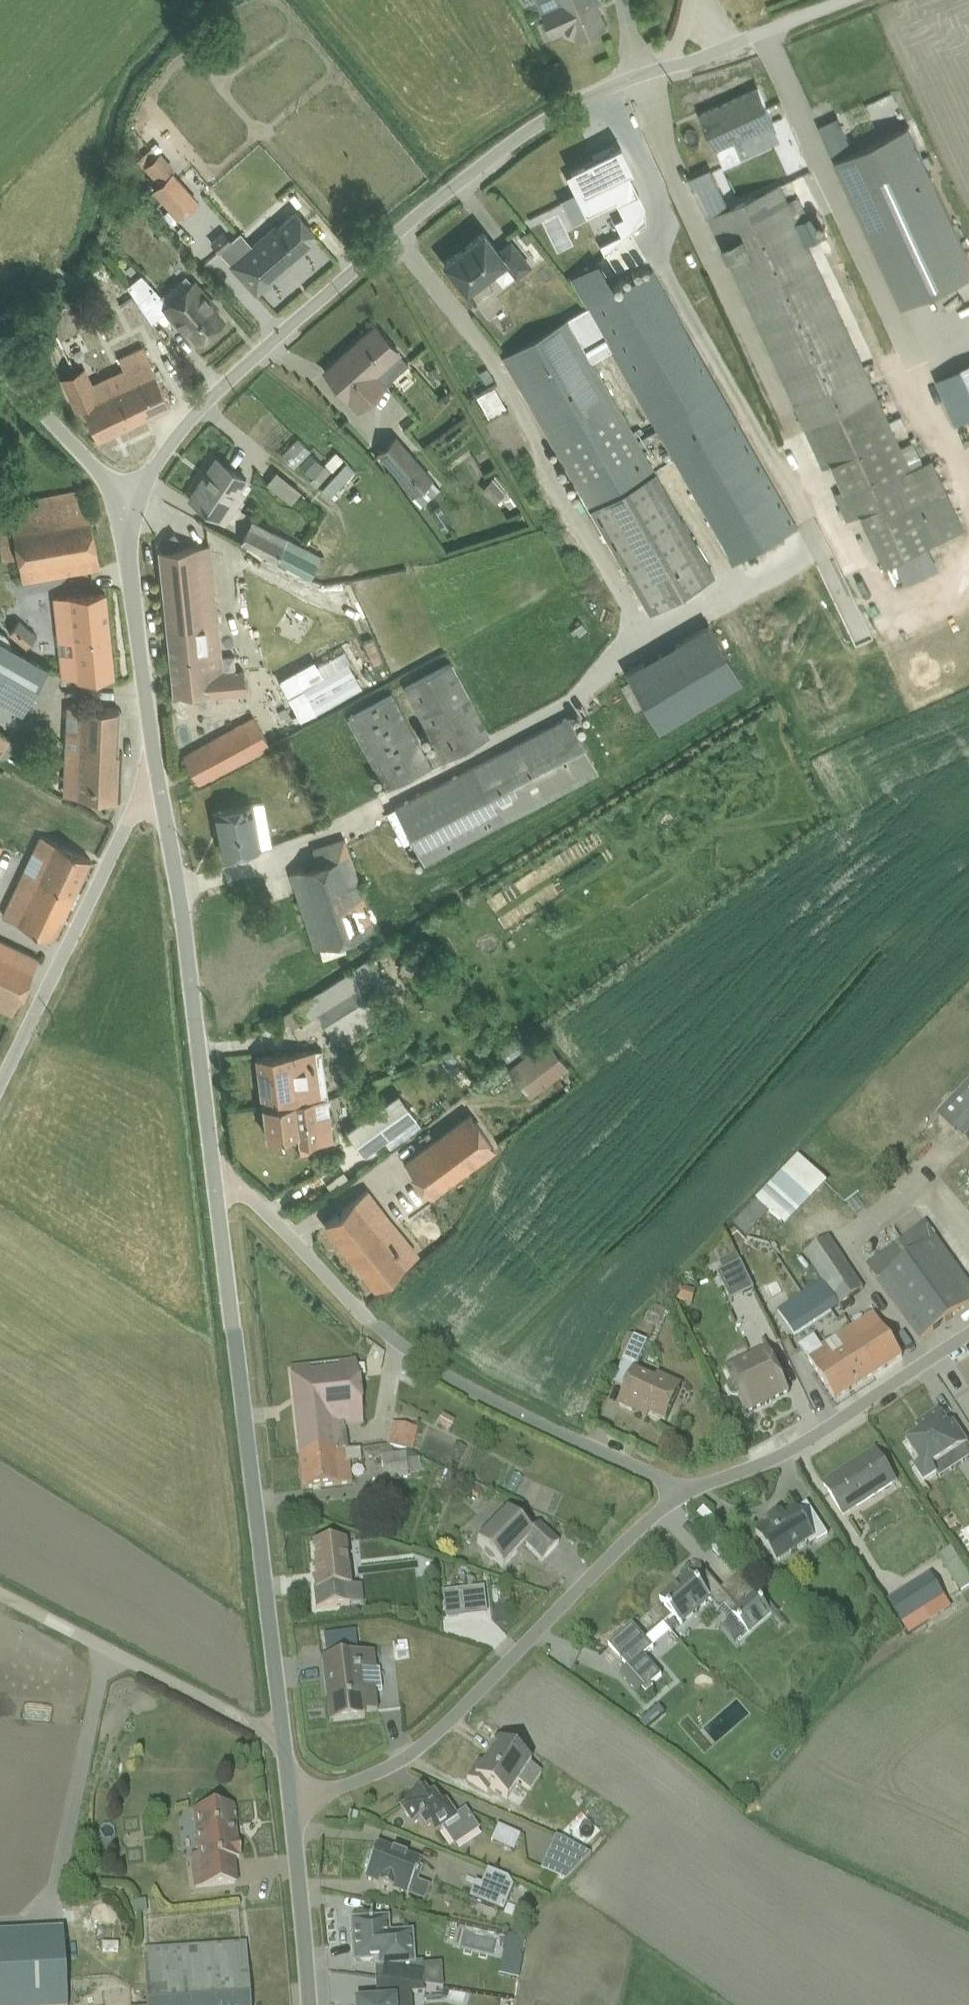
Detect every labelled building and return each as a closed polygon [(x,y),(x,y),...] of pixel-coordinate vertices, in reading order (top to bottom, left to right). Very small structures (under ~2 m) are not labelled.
[(607,24),(597,2),(601,0),(539,0),(554,32),(567,27),(575,30),(579,37),(607,24)] [(702,111),(722,157),(731,159),(739,154),(741,145),(737,136),(775,119),(759,87),(702,111)] [(968,273),(968,254),(910,123),(837,155),(903,303),(968,273)] [(595,158),(565,173),(585,213),(615,198),(617,202),(638,191),(612,139),(590,148),(595,158)] [(178,218),(198,200),(173,169),(175,165),(161,149),(144,164),(158,183),(152,188),(178,218)] [(809,214),(791,177),(709,215),(824,464),(833,460),(845,485),(836,489),(848,516),(862,509),(886,561),(966,525),(934,456),(925,460),(914,438),(902,443),(798,219),(809,214)] [(274,221),(230,260),(256,292),(291,261),(287,258),(315,234),(295,210),(278,225),(274,221)] [(233,240),(225,228),(210,239),(219,251),(233,240)] [(483,230),(443,260),(467,290),(504,260),(515,275),(531,262),(511,236),(496,247),(483,230)] [(587,305),(615,289),(596,256),(568,272),(587,305)] [(615,289),(587,305),(610,345),(656,426),(660,431),(734,559),(798,523),(652,266),(615,289)] [(219,304),(195,277),(192,280),(186,273),(161,295),(155,287),(137,302),(152,321),(164,311),(184,335),(190,330),(198,340),(222,319),(213,309),(219,304)] [(610,345),(587,305),(502,355),(648,610),(714,572),(640,443),(660,431),(656,426),(636,437),(590,358),(610,345)] [(400,352),(375,324),(324,369),(358,408),(386,384),(390,384),(392,381),(393,376),(398,370),(404,370),(408,368),(408,363),(399,353),(400,352)] [(98,438),(169,404),(143,346),(118,356),(123,367),(90,382),(84,368),(63,378),(78,408),(83,406),(98,438)] [(505,404),(493,384),(477,393),(488,414),(505,404)] [(434,474),(395,433),(376,451),(415,492),(413,494),(420,502),(439,485),(431,476),(434,474)] [(310,451),(298,463),(313,477),(316,475),(319,478),(330,466),(326,463),(324,465),(310,451)] [(240,488),(248,476),(217,455),(190,495),(227,520),(246,492),(240,488)] [(355,469),(346,460),(322,486),(321,488),(330,496),(355,469)] [(301,489),(277,469),(267,481),(291,503),(301,489)] [(495,471),(481,487),(495,500),(497,499),(500,502),(503,499),(499,495),(507,487),(495,471)] [(22,579),(100,565),(88,506),(82,508),(80,487),(36,495),(38,502),(16,506),(19,519),(0,523),(0,551),(1,559),(17,555),(22,579)] [(251,517),(240,539),(308,575),(320,553),(251,517)] [(209,693),(245,689),(243,667),(222,669),(209,542),(159,547),(173,692),(208,689),(209,693)] [(0,584),(0,625),(27,646),(38,633),(20,618),(28,608),(0,584)] [(600,608),(607,604),(595,584),(588,588),(600,608)] [(105,589),(53,594),(62,675),(76,674),(77,679),(114,675),(105,589)] [(847,612),(856,643),(871,638),(862,608),(847,612)] [(646,724),(732,679),(701,622),(616,666),(646,724)] [(0,641),(0,699),(22,712),(37,685),(52,692),(62,675),(0,641)] [(451,660),(404,685),(436,743),(424,749),(392,692),(349,715),(387,787),(489,732),(451,660)] [(119,706),(66,704),(62,793),(115,796),(119,706)] [(569,711),(394,803),(395,805),(386,810),(403,841),(412,837),(424,861),(599,769),(569,711)] [(254,715),(183,755),(198,782),(269,742),(254,715)] [(5,760),(16,740),(0,730),(0,757),(5,760)] [(223,851),(271,842),(263,801),(215,809),(223,851)] [(1,913),(53,937),(90,857),(40,833),(1,913)] [(317,861),(288,870),(313,947),(374,927),(344,835),(312,845),(317,861)] [(0,939),(0,1006),(12,1012),(38,957),(0,939)] [(370,956),(293,1004),(293,1005),(283,1011),(292,1025),(302,1018),(302,1019),(317,1010),(337,1041),(379,1016),(361,989),(381,976),(370,956)] [(508,1066),(530,1092),(567,1063),(544,1036),(508,1066)] [(263,1102),(326,1095),(321,1048),(257,1056),(263,1102)] [(935,1118),(963,1147),(968,1141),(968,1085),(935,1118)] [(398,1090),(347,1127),(364,1151),(384,1137),(389,1145),(421,1123),(398,1090)] [(326,1095),(263,1102),(266,1135),(297,1131),(298,1142),(331,1139),(326,1095)] [(470,1111),(405,1158),(431,1193),(495,1146),(470,1111)] [(798,1161),(734,1228),(746,1241),(769,1217),(786,1232),(827,1187),(798,1161)] [(379,1285),(418,1255),(368,1190),(329,1220),(379,1285)] [(866,1267),(920,1342),(968,1307),(968,1288),(924,1226),(866,1267)] [(822,1284),(779,1312),(795,1337),(839,1308),(839,1307),(863,1291),(830,1240),(805,1256),(822,1284)] [(722,1273),(717,1276),(730,1303),(753,1292),(740,1264),(736,1256),(718,1264),(722,1273)] [(740,1264),(753,1292),(759,1289),(746,1261),(740,1264)] [(695,1292),(677,1288),(674,1302),(691,1306),(695,1292)] [(834,1404),(901,1360),(872,1315),(806,1359),(834,1404)] [(634,1410),(665,1423),(679,1394),(635,1374),(648,1346),(635,1338),(634,1341),(626,1337),(619,1353),(624,1356),(619,1364),(623,1366),(623,1368),(613,1389),(625,1395),(619,1408),(632,1414),(634,1410)] [(747,1416),(788,1396),(767,1351),(724,1371),(747,1416)] [(361,1428),(354,1365),(289,1371),(301,1457),(347,1451),(345,1431),(361,1428)] [(948,1428),(939,1413),(925,1422),(930,1430),(906,1446),(920,1467),(913,1471),(923,1487),(937,1478),(932,1470),(967,1448),(953,1425),(948,1428)] [(441,1416),(436,1429),(448,1435),(454,1423),(441,1416)] [(390,1425),(386,1448),(393,1450),(411,1453),(416,1431),(390,1425)] [(454,1446),(447,1463),(458,1468),(466,1451),(454,1446)] [(386,1448),(378,1448),(382,1483),(408,1481),(407,1475),(419,1474),(418,1461),(408,1463),(405,1456),(394,1457),(393,1450),(386,1448)] [(352,1485),(347,1451),(301,1457),(303,1490),(352,1485)] [(845,1520),(896,1487),(875,1455),(823,1488),(845,1520)] [(444,1474),(441,1479),(458,1489),(461,1482),(444,1474)] [(828,1539),(807,1507),(798,1513),(796,1511),(783,1520),(781,1517),(768,1525),(770,1528),(756,1537),(767,1554),(770,1553),(778,1565),(808,1546),(810,1550),(828,1539)] [(528,1537),(506,1514),(474,1546),(483,1553),(483,1559),(489,1564),(494,1563),(501,1572),(524,1549),(541,1565),(559,1548),(538,1528),(528,1537)] [(342,1545),(312,1548),(316,1568),(312,1569),(316,1592),(312,1593),(315,1613),(350,1607),(342,1545)] [(938,1558),(958,1590),(968,1583),(968,1578),(951,1550),(938,1558)] [(690,1577),(660,1603),(680,1627),(681,1626),(683,1627),(710,1603),(719,1613),(725,1609),(749,1637),(772,1617),(758,1600),(763,1595),(745,1575),(743,1577),(741,1574),(720,1592),(705,1574),(704,1575),(705,1577),(696,1584),(690,1577)] [(950,1610),(930,1577),(887,1603),(908,1637),(950,1610)] [(483,1590),(441,1595),(444,1622),(485,1617),(483,1590)] [(652,1650),(633,1627),(609,1648),(626,1669),(644,1690),(642,1692),(646,1696),(652,1690),(650,1687),(660,1679),(643,1658),(652,1650)] [(391,1644),(394,1665),(410,1662),(406,1641),(391,1644)] [(372,1655),(320,1662),(324,1697),(329,1696),(333,1727),(364,1723),(363,1717),(377,1715),(374,1693),(380,1693),(378,1673),(374,1674),(372,1655)] [(466,1782),(515,1814),(540,1775),(528,1768),(529,1766),(496,1744),(487,1757),(489,1759),(482,1768),(477,1764),(466,1782)] [(423,1796),(400,1811),(411,1828),(417,1824),(423,1834),(430,1830),(434,1836),(441,1831),(453,1849),(478,1833),(464,1813),(454,1819),(445,1805),(438,1809),(432,1799),(427,1802),(423,1796)] [(232,1810),(193,1814),(198,1858),(189,1859),(192,1892),(237,1888),(232,1862),(238,1862),(240,1859),(238,1849),(235,1845),(234,1842),(231,1839),(231,1831),(236,1831),(235,1826),(233,1816),(232,1810)] [(496,1827),(489,1842),(511,1853),(518,1838),(496,1827)] [(554,1840),(539,1874),(563,1884),(590,1857),(554,1840)] [(420,1864),(376,1847),(363,1882),(406,1899),(407,1897),(423,1903),(428,1890),(416,1885),(421,1871),(418,1870),(420,1864)] [(474,1885),(468,1901),(501,1915),(512,1889),(507,1882),(486,1872),(480,1887),(474,1885)] [(144,1903),(131,1905),(132,1919),(146,1917),(144,1903)] [(373,1963),(374,1981),(423,1989),(422,1987),(442,1990),(440,1966),(421,1967),(421,1965),(414,1966),(412,1934),(389,1935),(388,1920),(367,1921),(367,1917),(364,1917),(362,1915),(355,1916),(354,1918),(351,1918),(351,1923),(351,1924),(352,1956),(362,1964),(373,1963)] [(62,1933),(0,1936),(0,2004),(65,2004),(62,1933)] [(507,1953),(520,1956),(524,1942),(510,1938),(507,1953)] [(245,1947),(142,1954),(146,2004),(249,2004),(245,1947)] [(374,1981),(376,2004),(410,2004),(410,1996),(423,1995),(423,1989),(374,1981)]
